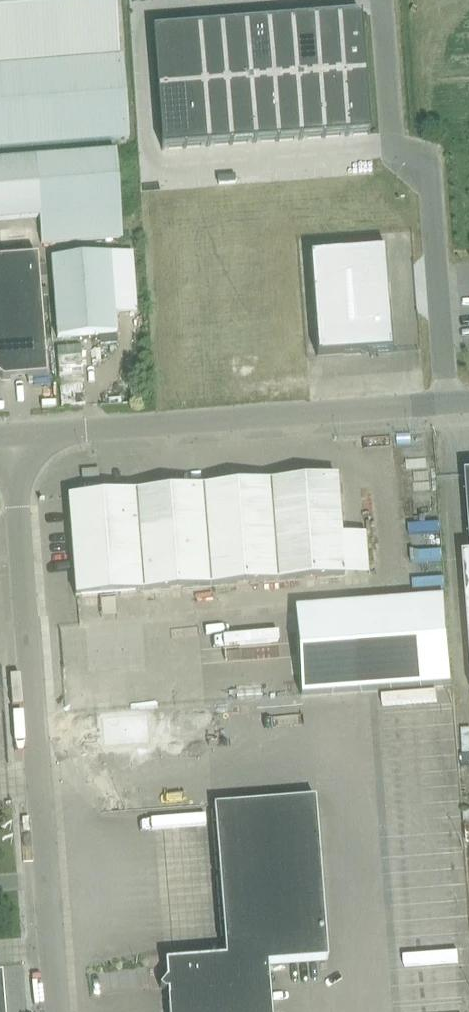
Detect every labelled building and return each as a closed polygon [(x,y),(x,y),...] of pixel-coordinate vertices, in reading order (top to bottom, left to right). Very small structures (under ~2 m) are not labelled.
[(129,140),(123,58),(118,59),(114,0),(0,0),(0,149),(129,140)] [(360,16),(153,32),(162,149),(369,133),(360,16)] [(121,212),(116,152),(0,161),(0,221),(40,218),(42,244),(123,238),(121,212)] [(309,257),(317,358),(396,352),(387,251),(309,257)] [(111,254),(51,258),(57,338),(117,334),(111,254)] [(40,298),(37,258),(0,261),(0,301),(40,298)] [(43,338),(40,298),(0,301),(0,341),(43,338)] [(468,349),(468,333),(460,335),(463,350),(468,349)] [(2,381),(46,378),(43,338),(0,341),(0,379),(2,381)] [(89,496),(68,498),(75,597),(344,577),(336,478),(114,494),(103,492),(89,486),(88,487),(92,488),(89,496)] [(445,563),(444,553),(418,554),(419,564),(445,563)] [(445,598),(295,611),(301,696),(452,685),(445,598)] [(160,988),(165,991),(168,991),(169,1011),(272,1011),(268,964),(328,960),(315,799),(214,806),(225,958),(165,962),(167,979),(160,988)]
